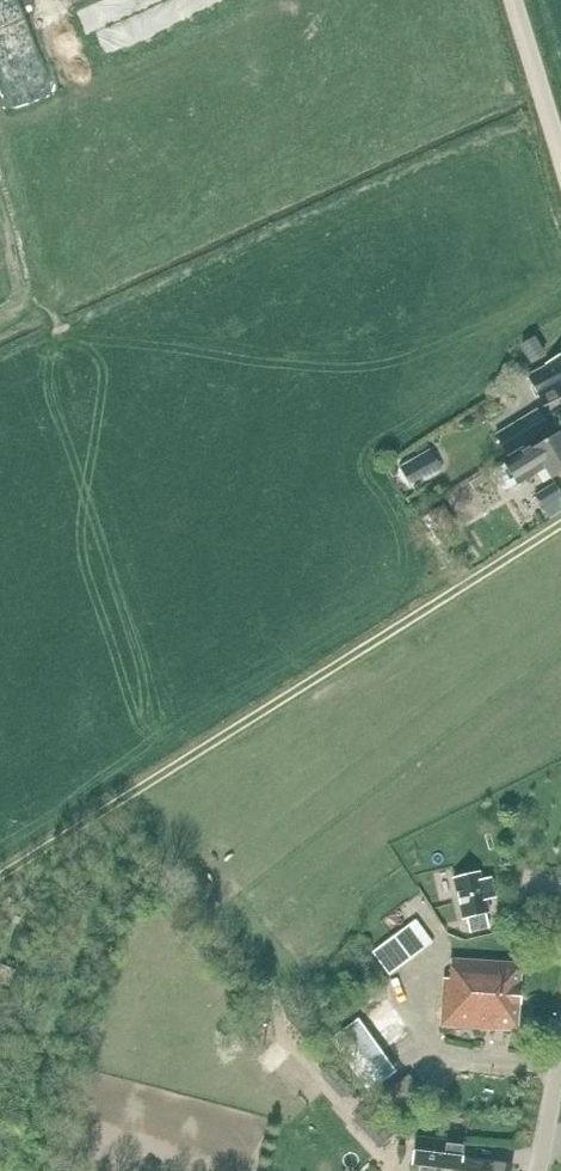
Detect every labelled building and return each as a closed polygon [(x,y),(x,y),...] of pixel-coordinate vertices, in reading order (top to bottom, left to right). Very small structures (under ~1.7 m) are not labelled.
[(531,362),(542,355),(532,339),(521,346),(531,362)] [(539,394),(546,405),(560,397),(560,355),(544,366),(545,366),(528,377),(532,383),(529,385),(536,396),(539,394)] [(548,431),(536,411),(495,435),(507,456),(548,431)] [(558,435),(557,434),(533,448),(532,447),(492,471),(505,491),(517,484),(517,485),(544,469),(550,479),(560,473),(560,433),(558,435)] [(429,450),(400,466),(411,485),(440,468),(429,450)] [(554,484),(534,496),(548,519),(560,511),(560,495),(554,484)] [(441,506),(425,515),(438,537),(454,527),(441,506)] [(479,873),(453,879),(462,920),(466,919),(470,933),(488,928),(484,914),(489,913),(486,900),(495,898),(490,879),(481,881),(479,873)] [(389,975),(432,943),(414,920),(372,952),(389,975)] [(15,930),(8,948),(24,954),(30,936),(15,930)] [(516,1031),(520,964),(450,960),(448,979),(443,979),(440,1027),(516,1031)] [(396,1072),(357,1019),(329,1039),(368,1093),(396,1072)] [(402,1116),(425,1098),(408,1075),(385,1093),(402,1116)] [(463,1142),(414,1139),(411,1165),(460,1169),(460,1170),(508,1170),(508,1166),(461,1160),(463,1142)]
